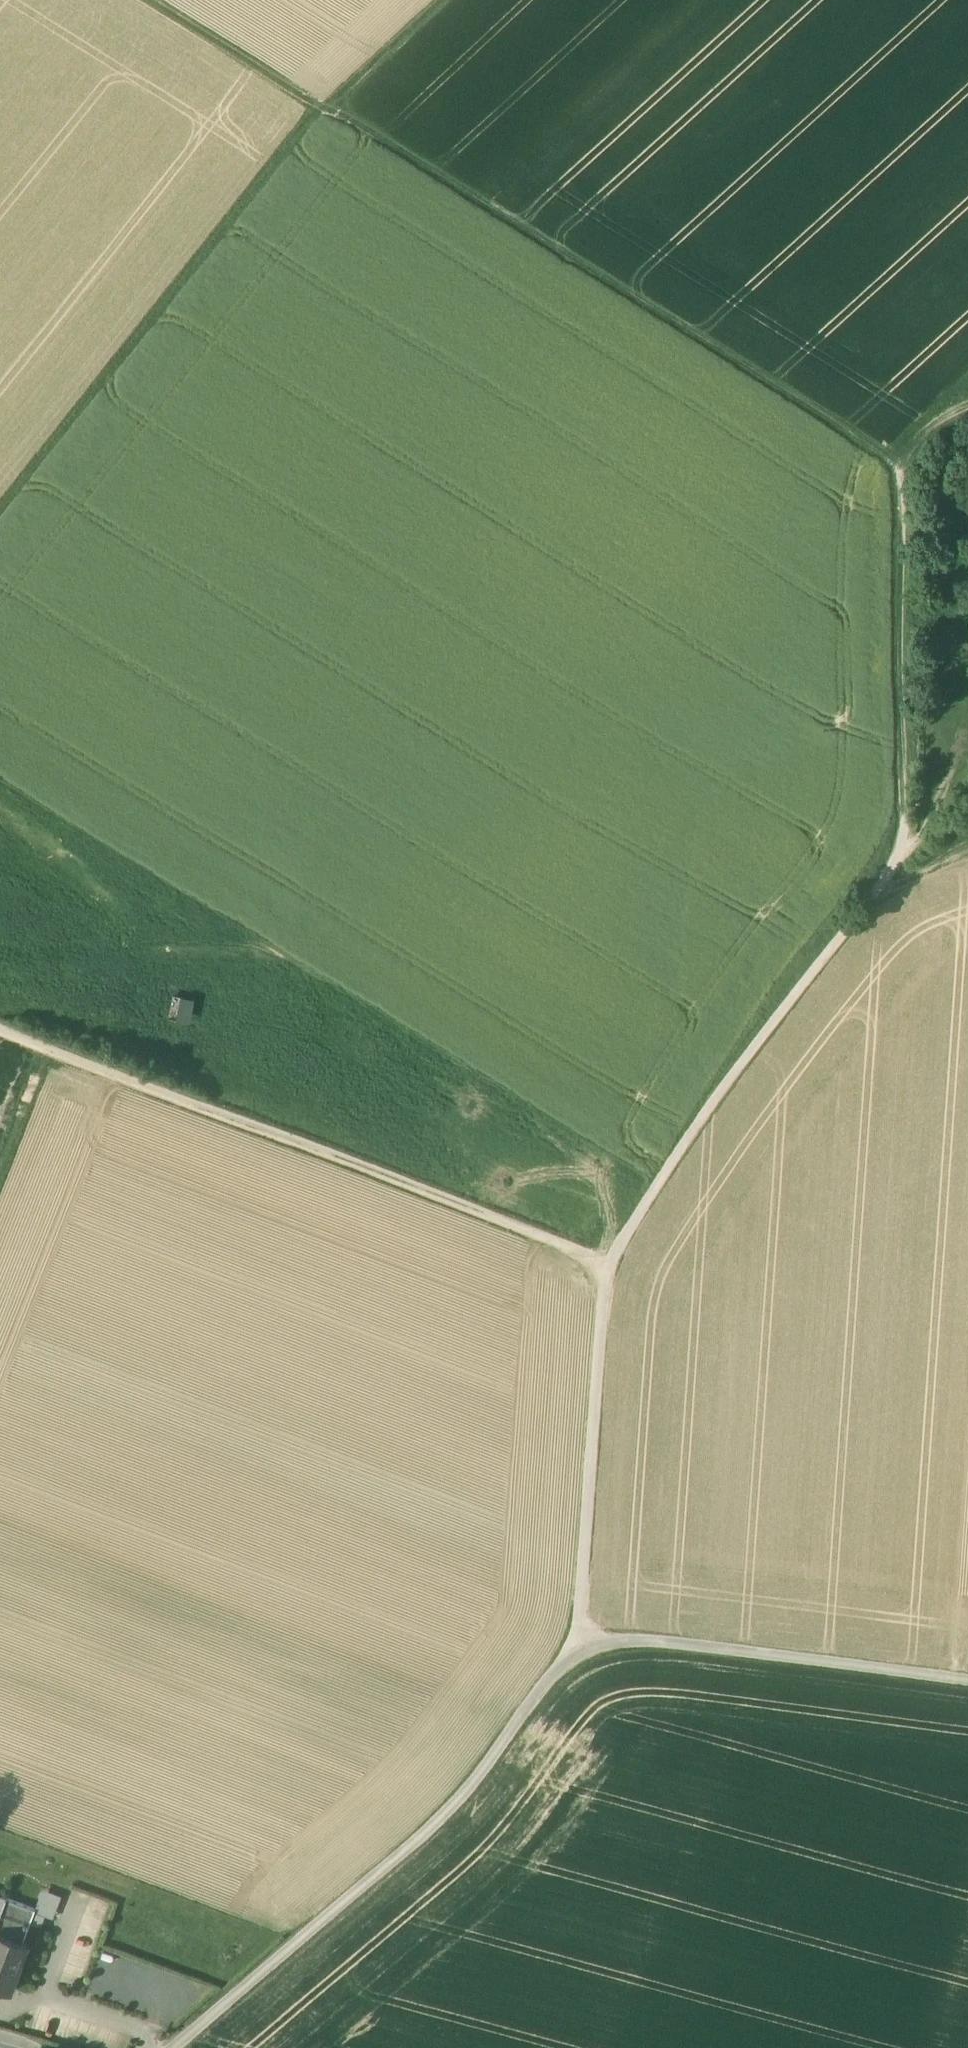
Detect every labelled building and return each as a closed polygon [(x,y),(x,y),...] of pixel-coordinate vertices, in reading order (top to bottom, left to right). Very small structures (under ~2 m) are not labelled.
[(175,1011),(184,990),(175,986),(165,1007),(175,1011)] [(185,989),(178,1013),(189,1017),(197,993),(185,989)] [(0,1918),(0,1986),(11,1990),(27,1944),(23,1942),(35,1909),(7,1899),(0,1918)]
